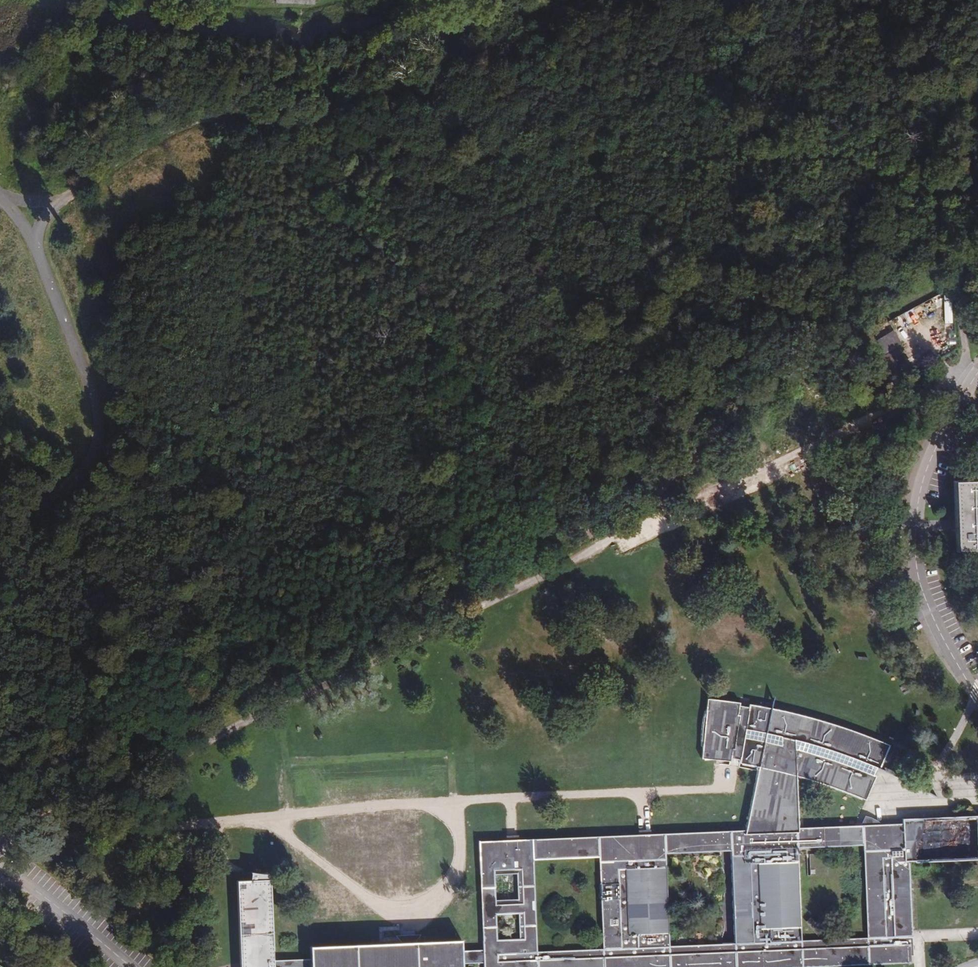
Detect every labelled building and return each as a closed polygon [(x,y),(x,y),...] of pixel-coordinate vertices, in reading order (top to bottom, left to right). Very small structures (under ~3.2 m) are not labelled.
[(895,333),(886,317),(871,327),(874,345),(887,363),(902,354),(892,336),(895,333)] [(944,323),(939,317),(923,325),(928,332),(944,323)] [(956,554),(977,553),(977,483),(955,483),(956,554)] [(738,763),(738,761),(745,762),(744,764),(756,768),(742,830),(644,834),(512,839),(474,840),(479,949),(460,950),(461,963),(479,963),(480,966),(830,966),(909,964),(909,958),(911,958),(911,942),(908,863),(977,860),(977,814),(900,817),(900,823),(865,824),(798,827),(796,778),(831,787),(865,801),(888,745),(812,717),(751,703),(707,700),(701,759),(729,762),(738,763)] [(307,958),(272,959),(268,878),(265,878),(265,872),(249,873),(249,880),(234,881),(238,966),(307,966),(307,958)] [(460,950),(460,940),(421,942),(306,947),(307,958),(307,966),(461,966),(460,950)]
